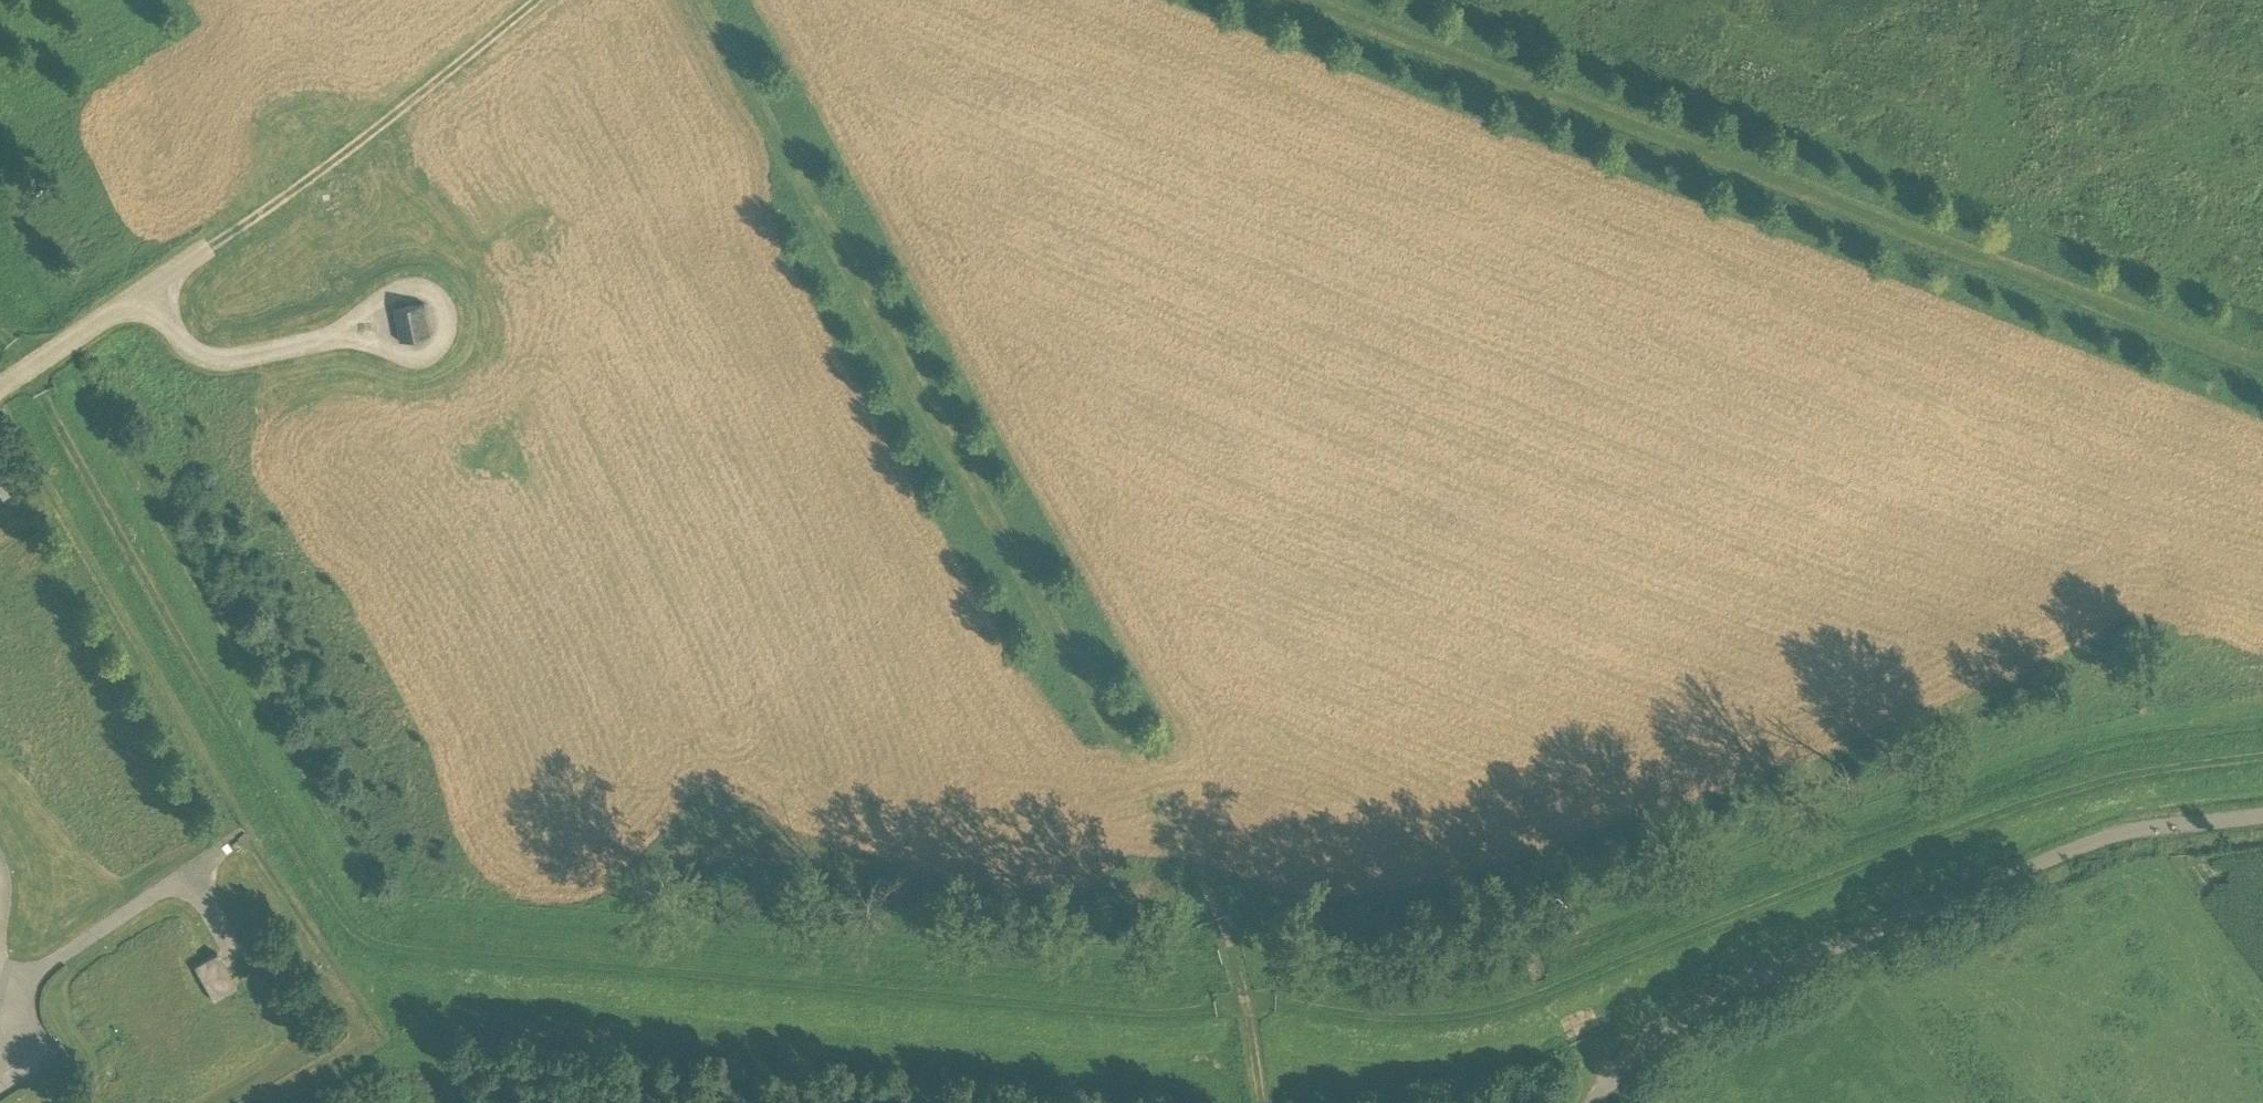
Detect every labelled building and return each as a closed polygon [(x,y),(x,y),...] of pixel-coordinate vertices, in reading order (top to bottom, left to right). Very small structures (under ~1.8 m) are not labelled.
[(394,309),(401,340),(432,334),(425,302),(394,309)] [(4,498),(17,489),(0,463),(0,492),(4,498)] [(214,999),(237,986),(218,952),(194,965),(214,999)]
